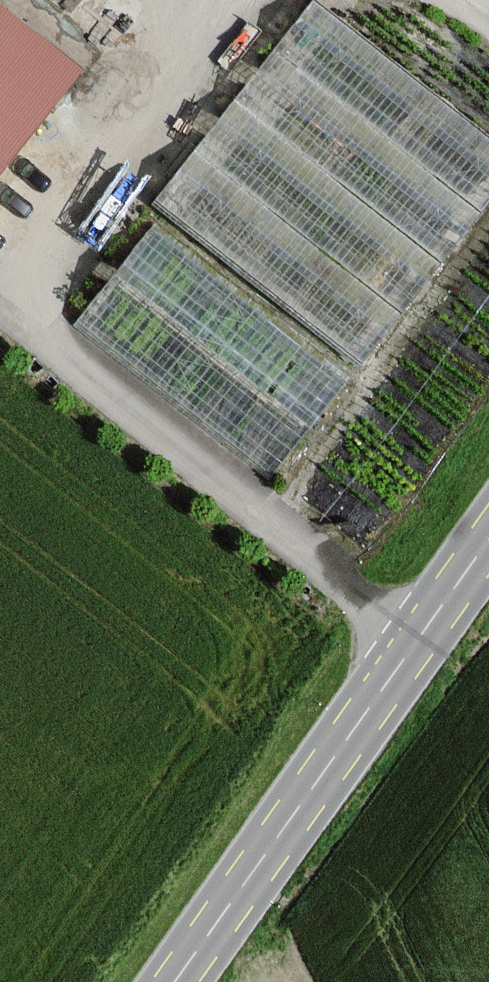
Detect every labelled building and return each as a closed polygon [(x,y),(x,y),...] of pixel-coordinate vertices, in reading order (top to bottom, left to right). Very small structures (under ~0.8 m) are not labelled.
[(91,73),(2,0),(0,0),(0,183),(91,73)] [(488,194),(488,125),(324,0),(305,0),(66,315),(277,474),(488,194)]
